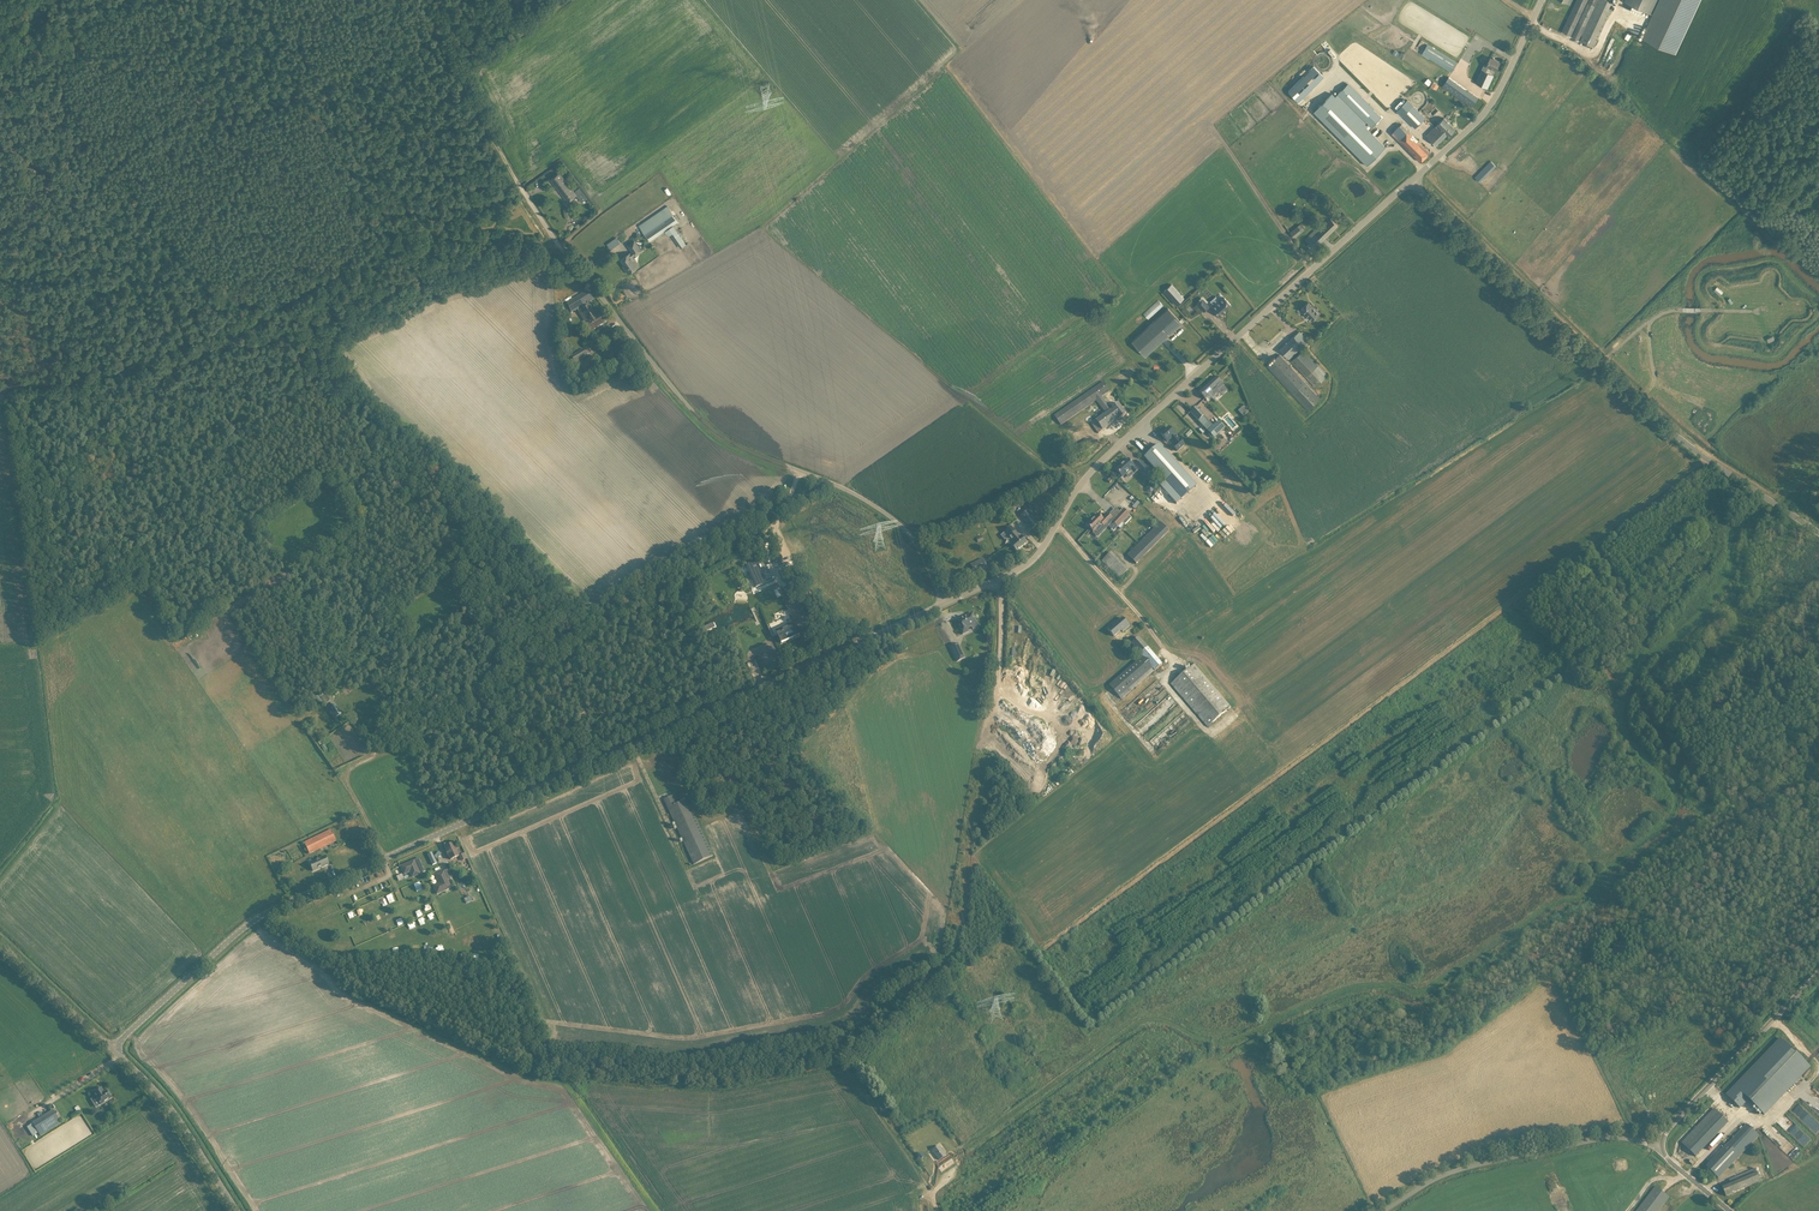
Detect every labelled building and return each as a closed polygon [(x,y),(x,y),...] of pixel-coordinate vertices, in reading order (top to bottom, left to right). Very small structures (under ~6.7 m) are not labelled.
[(1579,39),(1579,41),(1595,47),(1613,1),(1611,0),(1574,0),(1561,32),(1579,39)] [(1623,6),(1628,8),(1636,8),(1650,14),(1640,39),(1675,53),(1685,27),(1683,26),(1671,26),(1671,15),(1677,0),(1626,0),(1624,6),(1624,3),(1623,6)] [(1422,53),(1430,58),(1452,71),(1458,62),(1455,61),(1428,44),(1422,53)] [(1493,74),(1495,68),(1496,69),(1500,61),(1491,57),(1487,65),(1488,65),(1489,65),(1486,70),(1482,68),(1476,82),(1488,87),(1494,74),(1493,74)] [(1293,89),(1302,98),(1327,74),(1317,65),(1293,89)] [(1367,164),(1367,165),(1386,146),(1385,146),(1366,127),(1369,124),(1371,126),(1371,127),(1381,117),(1381,116),(1348,83),(1338,93),(1335,96),(1332,93),(1314,111),(1367,164)] [(1462,99),(1472,106),(1478,97),(1468,90),(1462,99)] [(1413,103),(1403,113),(1416,126),(1426,116),(1413,103)] [(1444,117),(1427,135),(1437,145),(1448,134),(1448,135),(1455,128),(1444,117)] [(1430,151),(1414,135),(1409,130),(1402,123),(1392,133),(1400,140),(1399,140),(1421,161),(1430,151)] [(1473,176),(1478,182),(1495,165),(1490,160),(1473,176)] [(560,172),(550,179),(568,201),(577,194),(560,172)] [(674,225),(679,221),(668,206),(663,209),(662,209),(654,215),(639,225),(643,231),(650,241),(661,234),(664,231),(669,228),(672,226),(673,225),(674,225)] [(1297,225),(1289,231),(1294,237),(1305,228),(1300,223),(1298,225),(1297,225)] [(617,236),(606,244),(610,250),(621,242),(617,236)] [(630,252),(621,258),(625,264),(623,265),(629,273),(639,266),(632,256),(635,254),(635,255),(642,250),(634,240),(628,245),(633,251),(630,253),(630,252)] [(1165,291),(1176,304),(1183,297),(1172,284),(1165,291)] [(572,313),(577,309),(591,332),(607,322),(603,315),(601,316),(600,314),(597,315),(589,302),(594,299),(588,291),(567,304),(572,313)] [(1224,297),(1212,308),(1219,316),(1224,312),(1223,311),(1231,304),(1224,297)] [(1203,298),(1197,303),(1204,311),(1209,305),(1203,298)] [(1164,304),(1159,299),(1143,314),(1148,319),(1164,304)] [(1301,308),(1306,314),(1312,319),(1319,313),(1309,302),(1301,308)] [(1132,341),(1145,356),(1182,323),(1168,308),(1132,341)] [(1308,340),(1303,334),(1305,333),(1301,328),(1299,330),(1299,331),(1294,336),(1280,349),(1289,358),(1299,348),(1308,340)] [(1303,348),(1291,359),(1290,360),(1315,386),(1327,374),(1303,348)] [(575,363),(588,355),(584,349),(571,356),(575,363)] [(1280,354),(1267,365),(1308,409),(1320,398),(1280,354)] [(1205,399),(1210,395),(1212,393),(1214,395),(1224,386),(1216,377),(1199,393),(1205,399)] [(1110,391),(1104,382),(1054,416),(1060,425),(1096,401),(1105,412),(1091,423),(1098,434),(1118,419),(1119,420),(1127,414),(1119,403),(1111,409),(1102,397),(1110,391)] [(1238,411),(1243,417),(1249,412),(1244,406),(1238,411)] [(1198,421),(1203,417),(1204,416),(1196,407),(1190,412),(1198,421)] [(1072,422),(1074,424),(1069,429),(1072,432),(1093,415),(1088,409),(1072,422)] [(1219,422),(1208,432),(1214,439),(1225,429),(1219,422)] [(1184,446),(1180,441),(1175,435),(1169,428),(1161,435),(1167,442),(1170,439),(1175,445),(1173,447),(1177,452),(1184,446)] [(1176,504),(1196,486),(1158,445),(1144,458),(1164,479),(1158,484),(1176,504)] [(1134,474),(1138,470),(1128,459),(1123,464),(1123,463),(1121,465),(1122,465),(1116,470),(1122,477),(1130,470),(1134,474)] [(1145,474),(1149,470),(1140,461),(1136,465),(1145,474)] [(1155,489),(1151,484),(1147,488),(1151,493),(1155,489)] [(1019,513),(1022,516),(1021,516),(1030,527),(1032,529),(1039,523),(1028,510),(1028,511),(1025,508),(1019,513)] [(1124,509),(1112,521),(1118,527),(1130,514),(1124,509)] [(1097,514),(1087,525),(1094,532),(1102,525),(1104,527),(1112,518),(1108,514),(1103,519),(1097,514)] [(1211,536),(1217,532),(1207,520),(1202,525),(1205,529),(1199,534),(1200,535),(1195,539),(1199,545),(1211,535),(1211,536)] [(1161,522),(1127,555),(1136,564),(1169,531),(1161,522)] [(1192,526),(1195,532),(1201,530),(1198,523),(1192,526)] [(1022,536),(1020,538),(1015,531),(1009,537),(1014,543),(1011,545),(1016,552),(1027,543),(1022,536)] [(1111,551),(1102,561),(1120,579),(1130,569),(1111,551)] [(983,558),(971,564),(975,573),(987,568),(983,558)] [(746,566),(756,587),(756,588),(767,583),(757,561),(756,562),(746,566)] [(769,578),(777,575),(774,566),(765,569),(769,578)] [(958,625),(963,635),(969,632),(967,627),(977,623),(973,613),(958,620),(960,624),(958,625)] [(1115,622),(1107,629),(1114,637),(1123,629),(1125,630),(1129,626),(1123,618),(1117,623),(1115,622)] [(795,627),(778,635),(782,644),(799,636),(795,627)] [(1109,685),(1120,697),(1122,699),(1155,671),(1163,664),(1139,637),(1131,644),(1140,654),(1137,656),(1140,659),(1109,685)] [(958,662),(965,658),(960,647),(958,643),(951,647),(958,662)] [(750,663),(752,671),(758,669),(756,662),(750,663)] [(1171,684),(1208,727),(1231,707),(1194,664),(1171,684)] [(328,687),(325,682),(317,688),(323,697),(326,701),(327,703),(330,701),(325,694),(327,692),(328,691),(326,688),(328,687)] [(335,706),(331,709),(336,717),(340,714),(335,706)] [(664,800),(694,865),(713,856),(687,800),(677,804),(673,796),(664,800)] [(309,854),(336,841),(331,830),(304,843),(309,854)] [(450,860),(454,858),(458,856),(456,852),(457,852),(453,844),(445,847),(447,851),(446,852),(450,860)] [(431,852),(427,854),(432,865),(437,863),(431,852)] [(325,856),(309,863),(313,871),(329,864),(325,856)] [(414,861),(414,862),(402,868),(401,866),(401,867),(404,875),(410,872),(412,878),(420,874),(414,861)] [(451,888),(443,872),(436,875),(439,884),(433,886),(437,894),(451,888)] [(389,904),(395,901),(391,894),(386,896),(389,904)] [(377,901),(379,907),(385,904),(383,898),(377,901)] [(398,927),(404,924),(402,918),(395,921),(398,927)] [(382,927),(376,929),(378,935),(384,933),(382,927)] [(1781,1039),(1727,1096),(1740,1108),(1748,1099),(1764,1115),(1776,1102),(1810,1067),(1781,1039)] [(101,1105),(112,1098),(107,1091),(104,1093),(101,1088),(94,1093),(101,1105)] [(1715,1109),(1682,1143),(1694,1155),(1727,1121),(1715,1109)] [(33,1125),(29,1128),(28,1128),(33,1136),(39,1133),(40,1136),(60,1124),(52,1110),(32,1123),(33,1125)] [(1706,1167),(1718,1178),(1759,1136),(1746,1124),(1706,1167)] [(939,1166),(942,1164),(948,1159),(951,1158),(950,1156),(949,1156),(950,1157),(948,1159),(942,1150),(935,1154),(941,1163),(939,1165),(938,1164),(939,1166)] [(1726,1196),(1760,1182),(1755,1169),(1729,1180),(1731,1183),(1722,1187),(1726,1196)] [(1637,1210),(1659,1210),(1670,1197),(1656,1187),(1637,1210)]
